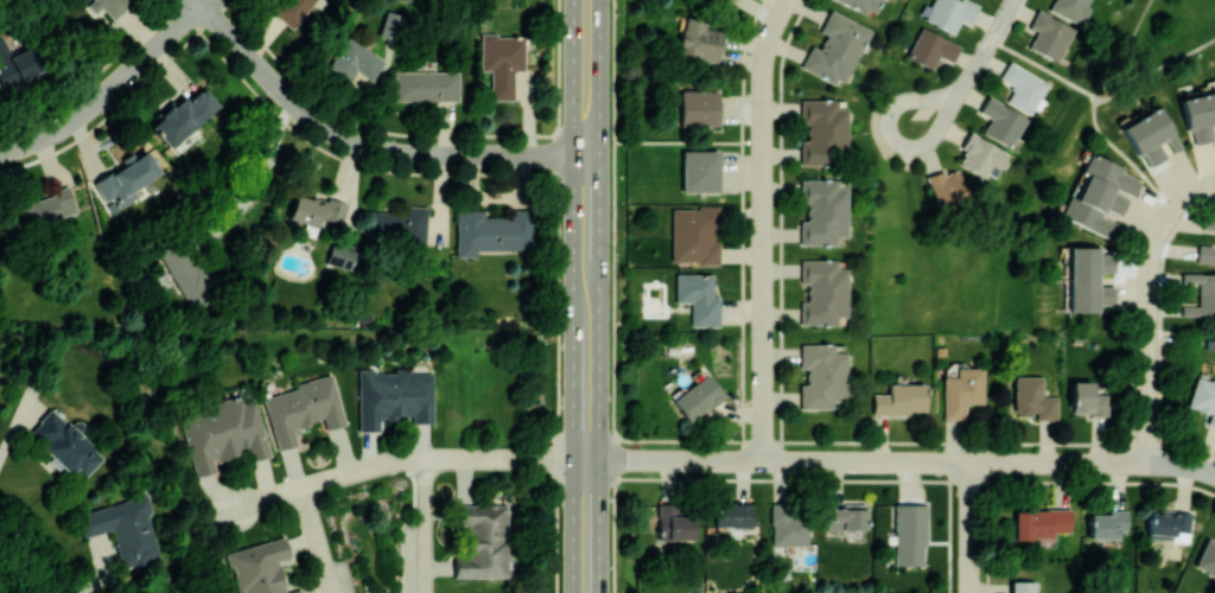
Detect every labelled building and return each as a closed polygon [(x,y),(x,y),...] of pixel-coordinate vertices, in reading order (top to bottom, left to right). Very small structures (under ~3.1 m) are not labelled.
[(133,1),(132,0),(93,0),(92,1),(111,21),(133,1)] [(315,0),(280,0),(271,10),(290,27),(315,0)] [(874,16),(882,0),(838,0),(874,16)] [(960,18),(969,22),(978,4),(969,0),(933,0),(930,5),(925,3),(919,16),(953,32),(960,18)] [(1048,9),(1080,25),(1089,7),(1085,5),(1088,0),(1052,0),(1048,9)] [(377,34),(395,40),(404,16),(386,9),(377,34)] [(869,28),(829,9),(818,31),(825,34),(818,48),(810,44),(800,67),(842,87),(869,28)] [(1030,27),(1035,29),(1028,49),(1059,60),(1072,24),(1036,11),(1030,27)] [(722,25),(684,19),(678,56),(717,61),(722,25)] [(938,55),(951,61),(959,44),(921,26),(906,56),(931,69),(938,55)] [(1,34),(0,35),(0,77),(5,88),(44,72),(33,45),(10,55),(1,34)] [(514,99),(513,70),(524,69),(523,34),(480,35),(481,70),(491,70),(491,99),(514,99)] [(385,60),(348,35),(327,66),(348,81),(356,70),(372,80),(385,60)] [(1049,83),(1009,60),(999,78),(1013,87),(1005,100),(1030,115),(1049,83)] [(394,99),(458,101),(459,71),(395,70),(394,99)] [(169,147),(218,106),(203,87),(187,100),(183,96),(149,124),(169,147)] [(718,91),(681,90),(680,124),(717,126),(718,91)] [(1214,94),(1181,96),(1183,128),(1192,128),(1193,142),(1211,141),(1211,126),(1214,125),(1214,123),(1214,94)] [(981,132),(1010,147),(1026,117),(987,96),(978,111),(989,117),(981,132)] [(800,99),(800,124),(806,124),(806,140),(800,140),(800,163),(845,164),(846,108),(836,107),(836,99),(800,99)] [(1166,157),(1158,143),(1166,139),(1172,151),(1180,147),(1158,105),(1120,126),(1137,157),(1142,154),(1149,166),(1166,157)] [(992,180),(1008,153),(969,131),(959,148),(964,150),(958,161),(992,180)] [(160,174),(147,150),(93,182),(104,201),(113,196),(115,200),(160,174)] [(718,191),(719,150),(682,150),(682,191),(718,191)] [(1061,216),(1112,238),(1118,223),(1103,216),(1106,209),(1120,215),(1128,195),(1132,197),(1141,176),(1089,154),(1082,171),(1087,173),(1077,197),(1070,194),(1061,216)] [(935,213),(966,206),(959,168),(927,174),(935,213)] [(846,236),(846,187),(836,187),(836,179),(800,178),(800,204),(806,204),(806,220),(799,220),(799,244),(836,244),(836,236),(846,236)] [(75,216),(71,190),(19,199),(23,224),(75,216)] [(347,202),(326,197),(325,202),(295,194),(288,218),(304,223),(302,233),(315,236),(320,217),(342,223),(347,202)] [(426,242),(427,205),(403,205),(403,212),(370,211),(370,240),(426,242)] [(671,261),(717,262),(718,207),(672,206),(671,261)] [(477,249),(531,249),(531,208),(510,208),(510,216),(484,216),(484,209),(456,209),(456,256),(477,256),(477,249)] [(185,239),(159,253),(190,310),(216,296),(185,239)] [(356,249),(331,243),(326,262),(351,269),(356,249)] [(1214,262),(1214,245),(1198,244),(1197,262),(1214,262)] [(1070,312),(1099,311),(1099,304),(1114,304),(1113,285),(1099,285),(1099,272),(1112,272),(1111,253),(1099,254),(1099,246),(1068,246),(1070,312)] [(799,324),(837,324),(837,316),(846,316),(846,267),(836,267),(836,259),(800,259),(800,284),(806,284),(806,301),(799,301),(799,324)] [(1214,315),(1214,273),(1182,272),(1182,282),(1199,282),(1198,306),(1181,306),(1181,315),(1214,315)] [(719,326),(719,295),(713,295),(713,273),(675,273),(675,302),(690,302),(690,325),(719,326)] [(799,384),(800,408),(845,408),(845,351),(833,351),(833,344),(799,344),(800,368),(806,368),(806,384),(799,384)] [(984,367),(957,367),(957,376),(943,376),(943,419),(965,419),(965,403),(983,403),(984,367)] [(359,431),(379,430),(379,420),(390,420),(390,415),(412,415),(412,423),(433,423),(432,370),(359,370),(359,431)] [(672,400),(688,421),(723,395),(707,373),(672,400)] [(1057,420),(1057,395),(1043,395),(1043,376),(1015,375),(1014,414),(1036,415),(1036,419),(1057,420)] [(276,449),(297,444),(293,427),(324,420),(326,428),(345,424),(335,377),(263,393),(276,449)] [(1214,424),(1214,378),(1191,378),(1191,410),(1207,410),(1207,424),(1214,424)] [(1092,380),(1071,381),(1071,414),(1108,414),(1108,393),(1092,393),(1092,380)] [(872,393),(872,413),(908,414),(908,410),(925,410),(926,384),(888,383),(888,393),(872,393)] [(194,476),(215,471),(212,460),(248,451),(251,460),(270,455),(256,399),(242,403),(241,400),(179,415),(194,476)] [(103,456),(52,407),(31,428),(45,442),(42,445),(51,454),(46,459),(56,469),(61,465),(78,481),(103,456)] [(160,561),(149,513),(151,512),(147,495),(78,512),(84,536),(113,529),(122,570),(160,561)] [(750,526),(750,502),(715,503),(716,527),(750,526)] [(694,539),(693,503),(658,504),(658,539),(694,539)] [(808,544),(807,511),(781,512),(781,503),(770,503),(771,545),(808,544)] [(893,504),(895,565),(926,564),(924,503),(893,504)] [(506,577),(507,505),(457,504),(457,524),(469,524),(469,557),(454,557),(454,577),(506,577)] [(865,504),(841,504),(840,508),(826,508),(825,529),(864,530),(865,504)] [(1118,538),(1118,530),(1127,530),(1128,510),(1107,509),(1107,514),(1089,513),(1088,537),(1118,538)] [(1071,511),(1015,510),(1014,537),(1055,538),(1055,531),(1071,532),(1071,511)] [(301,588),(285,592),(278,559),(289,556),(285,537),(229,549),(238,592),(302,592),(301,588)] [(1206,537),(1195,567),(1210,572),(1214,557),(1214,540),(1206,537)] [(1036,581),(1012,580),(1011,592),(1036,592),(1036,581)]
